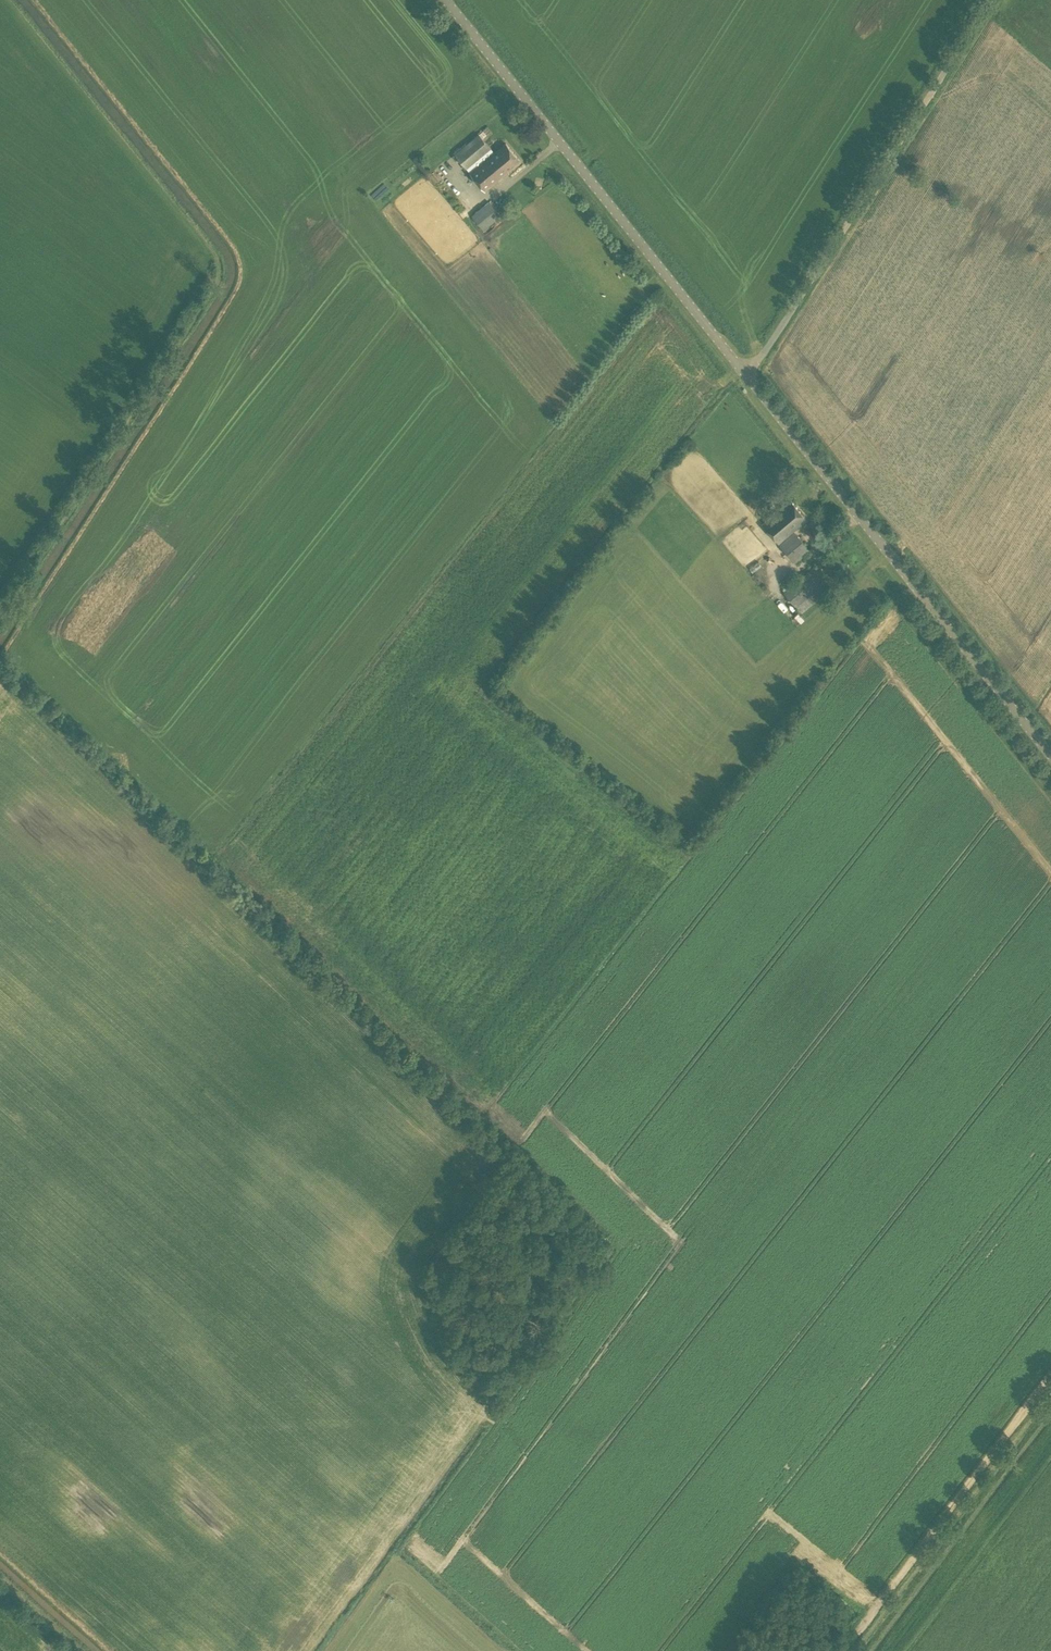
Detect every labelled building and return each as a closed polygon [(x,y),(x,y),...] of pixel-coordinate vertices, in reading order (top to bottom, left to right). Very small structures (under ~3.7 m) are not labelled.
[(471,172),(471,171),(486,189),(521,160),(506,143),(495,152),(492,148),(479,133),(455,153),(467,168),(468,168),(471,172)] [(485,230),(501,215),(489,200),(472,215),(485,230)] [(762,523),(780,543),(779,544),(796,563),(811,550),(795,530),(807,519),(789,499),(762,523)] [(832,575),(843,567),(835,558),(825,567),(832,575)] [(816,601),(835,585),(817,563),(783,592),(802,613),(816,600),(816,601)] [(759,571),(767,576),(770,572),(762,567),(759,571)]
